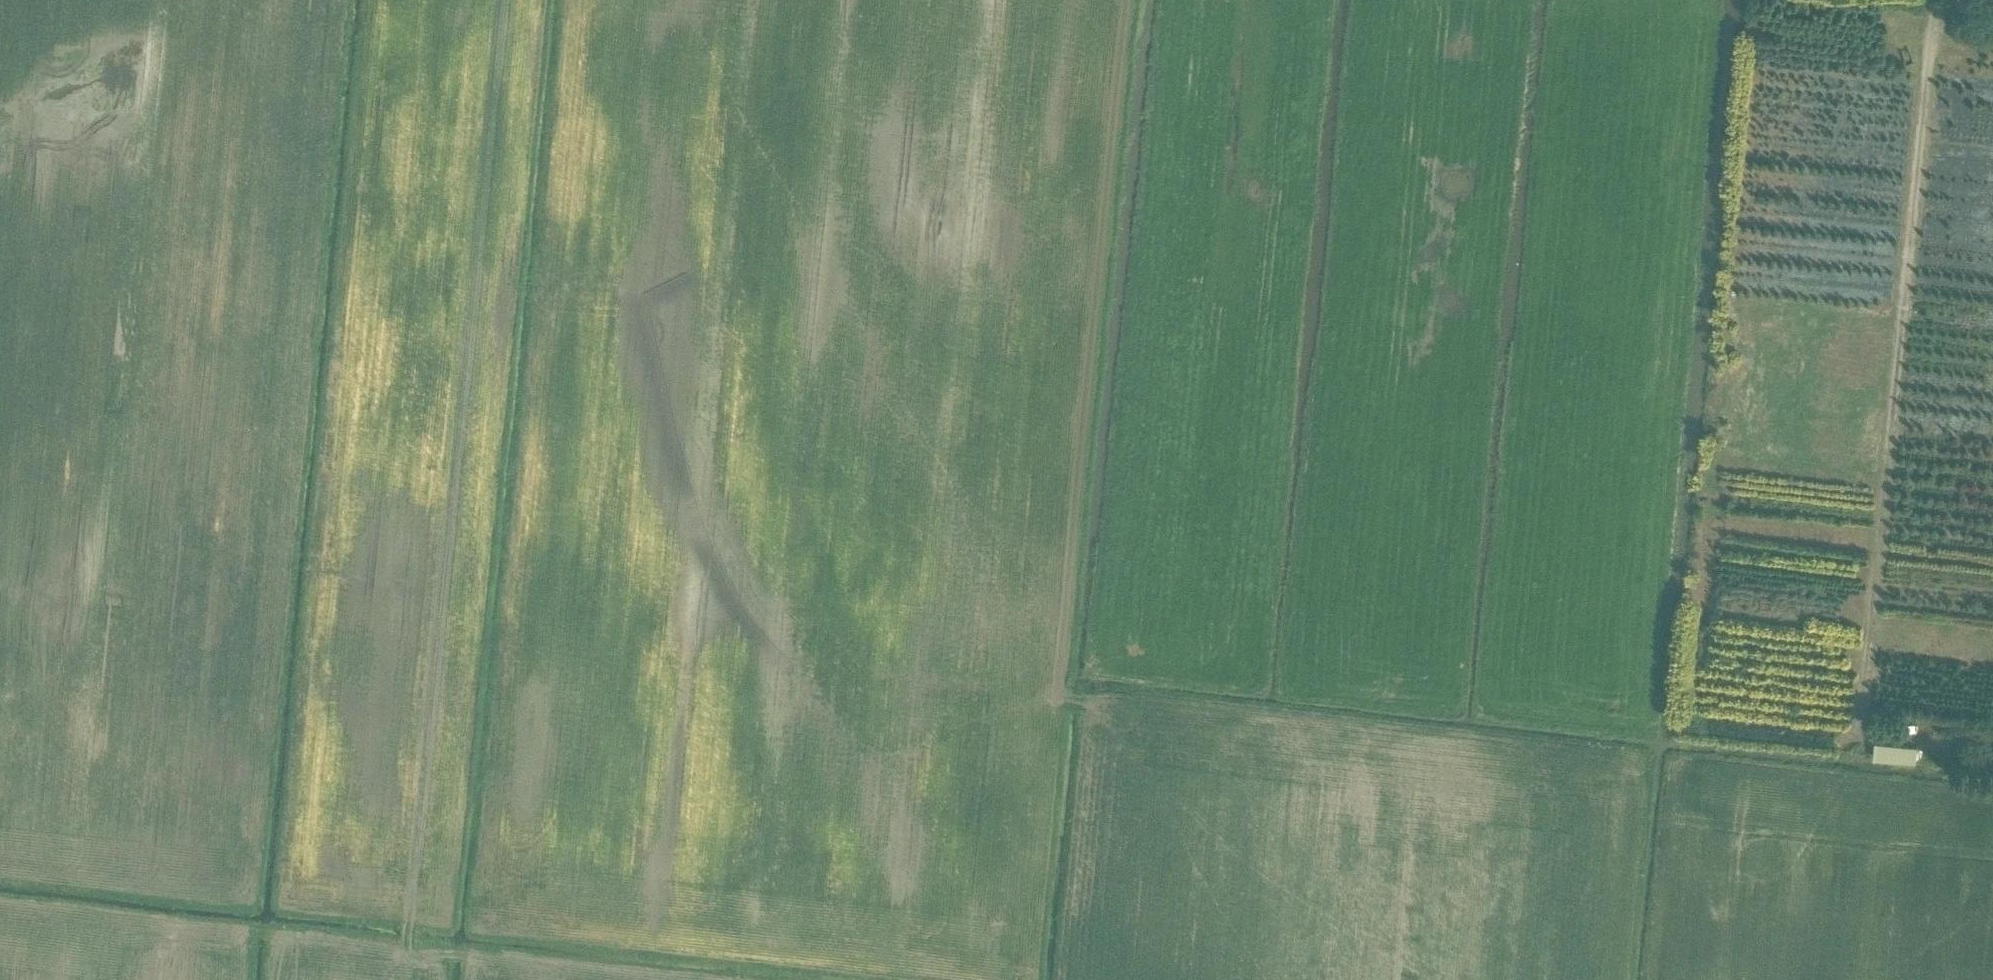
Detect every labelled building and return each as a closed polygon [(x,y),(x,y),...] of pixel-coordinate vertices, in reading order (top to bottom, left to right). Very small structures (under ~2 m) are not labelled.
[(1884,741),(1885,729),(1877,729),(1876,740),(1884,741)] [(1877,742),(1875,758),(1915,762),(1917,746),(1877,742)]
